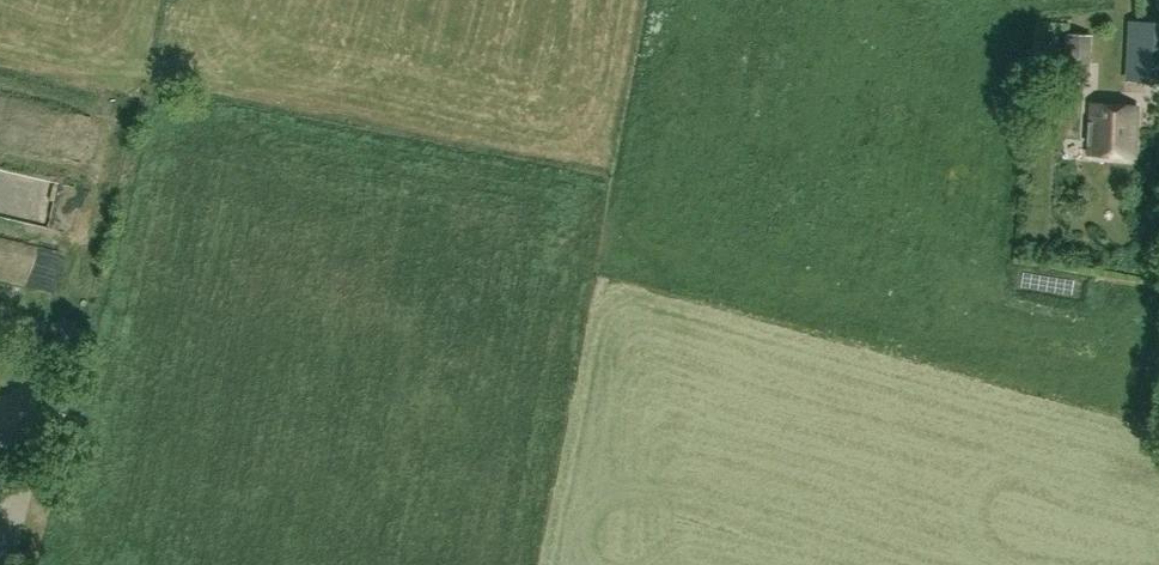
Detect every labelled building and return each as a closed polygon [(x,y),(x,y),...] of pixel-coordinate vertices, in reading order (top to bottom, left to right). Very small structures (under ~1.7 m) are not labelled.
[(1138,26),(1138,40),(1158,41),(1158,26),(1138,26)] [(1128,52),(1129,32),(1104,31),(1103,50),(1128,52)] [(1063,79),(1089,81),(1092,36),(1066,34),(1063,79)] [(1137,69),(1137,83),(1158,84),(1158,69),(1137,69)] [(1088,155),(1134,157),(1137,105),(1091,103),(1088,155)] [(9,455),(0,453),(0,492),(9,455)]
